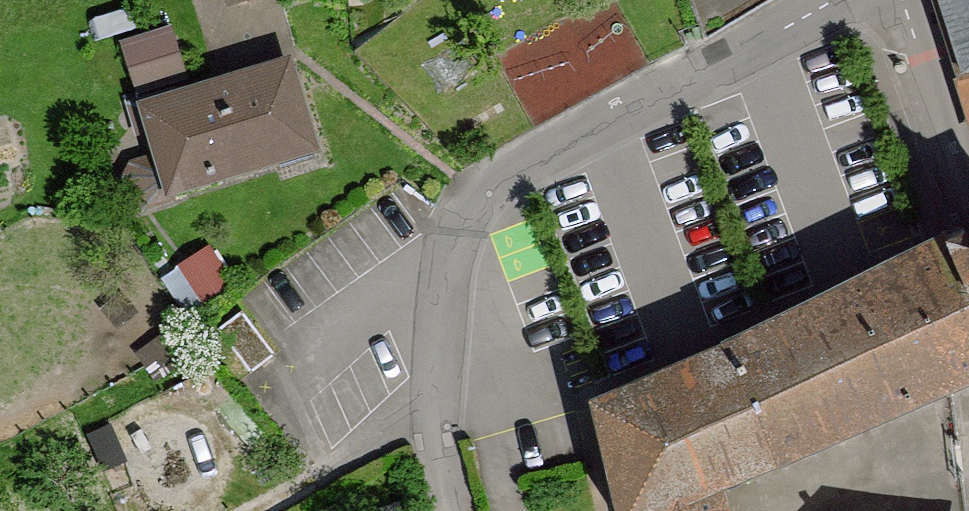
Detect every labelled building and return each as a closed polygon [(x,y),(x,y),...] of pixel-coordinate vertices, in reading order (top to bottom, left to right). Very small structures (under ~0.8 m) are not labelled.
[(962,81),(968,79),(968,0),(936,0),(962,81)] [(170,29),(123,44),(137,91),(185,77),(170,29)] [(311,146),(287,66),(191,95),(215,175),(311,146)] [(215,175),(191,95),(146,109),(160,156),(132,164),(125,177),(132,201),(145,207),(174,198),(171,189),(215,175)] [(964,227),(956,226),(941,232),(946,243),(922,254),(892,268),(948,386),(951,385),(968,377),(968,240),(968,238),(964,227)] [(207,250),(163,281),(188,316),(231,286),(207,250)] [(953,393),(951,385),(948,386),(892,268),(886,271),(886,273),(870,280),(869,278),(846,290),(847,292),(830,300),(829,297),(806,308),(807,311),(790,319),(789,316),(593,404),(615,510),(721,510),(715,488),(776,464),(861,424),(943,391),(945,396),(953,393)] [(242,312),(218,330),(251,373),(274,355),(242,312)]
